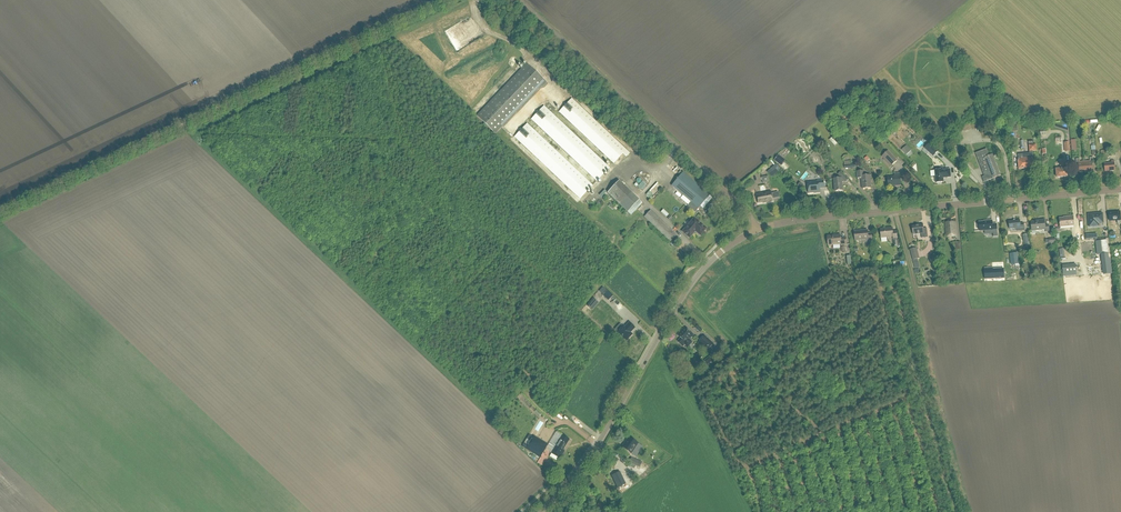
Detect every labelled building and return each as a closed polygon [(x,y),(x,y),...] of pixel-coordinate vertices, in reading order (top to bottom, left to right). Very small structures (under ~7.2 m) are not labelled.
[(458,26),(453,29),(465,46),(468,44),(463,37),(465,35),(458,26)] [(446,35),(457,52),(461,50),(450,32),(446,35)] [(547,82),(527,63),(476,116),(495,134),(541,86),(542,87),(547,82)] [(629,154),(572,99),(559,112),(613,164),(622,154),(626,158),(629,154)] [(610,168),(544,106),(531,120),(597,182),(610,168)] [(513,124),(515,123),(512,120),(505,126),(513,135),(518,130),(513,124)] [(593,186),(527,124),(514,137),(580,200),(593,186)] [(833,138),(830,140),(836,147),(839,144),(833,138)] [(1036,152),(1036,146),(1029,147),(1029,155),(1018,156),(1019,161),(1018,161),(1019,170),(1034,169),(1032,152),(1036,152)] [(1001,176),(990,148),(975,154),(984,177),(982,178),(984,183),(1001,176)] [(897,161),(887,150),(881,155),(885,159),(883,160),(890,167),(897,161)] [(778,156),(774,160),(781,166),(785,161),(778,156)] [(1085,163),(1086,173),(1093,173),(1092,163),(1093,162),(1093,158),(1089,159),(1090,162),(1085,163)] [(1086,173),(1085,163),(1080,163),(1079,160),(1076,160),(1076,164),(1078,164),(1079,174),(1086,173)] [(1115,171),(1114,161),(1111,161),(1111,164),(1104,164),(1105,172),(1115,171)] [(1066,169),(1065,162),(1060,162),(1060,170),(1056,170),(1056,179),(1067,178),(1066,169)] [(776,175),(782,170),(776,165),(771,170),(776,175)] [(951,178),(950,170),(942,171),(942,170),(935,171),(936,184),(944,183),(943,179),(951,178)] [(710,195),(683,172),(671,186),(698,209),(710,195)] [(863,177),(863,172),(857,172),(857,180),(861,179),(862,190),(871,189),(870,176),(863,177)] [(848,181),(840,173),(838,175),(841,179),(833,180),(834,192),(843,192),(842,183),(845,183),(848,181)] [(901,186),(900,174),(894,175),(894,178),(888,178),(888,188),(901,186)] [(743,185),(745,190),(753,186),(750,181),(743,185)] [(824,189),(823,181),(817,182),(817,183),(807,183),(808,194),(813,193),(813,195),(820,194),(819,189),(824,189)] [(642,203),(618,182),(607,193),(631,215),(642,203)] [(643,182),(638,187),(642,190),(646,185),(643,182)] [(772,202),(770,192),(756,194),(757,203),(763,202),(764,203),(772,202)] [(676,235),(651,211),(644,217),(670,242),(676,235)] [(1120,224),(1120,213),(1109,214),(1110,221),(1117,221),(1117,225),(1120,224)] [(1102,214),(1088,215),(1089,225),(1096,224),(1096,222),(1103,221),(1102,214)] [(1074,226),(1073,217),(1065,217),(1065,219),(1059,219),(1060,227),(1074,226)] [(706,229),(694,218),(683,232),(689,238),(695,231),(700,235),(706,229)] [(1045,226),(1044,220),(1040,221),(1040,222),(1031,222),(1032,231),(1045,230),(1045,232),(1049,232),(1048,226),(1045,226)] [(992,225),(992,221),(986,222),(986,223),(979,223),(979,224),(978,224),(977,225),(978,230),(979,231),(980,232),(990,231),(991,233),(997,233),(997,225),(992,225)] [(1020,225),(1020,221),(1009,222),(1010,230),(1020,229),(1020,232),(1024,231),(1024,224),(1020,225)] [(956,237),(955,222),(945,223),(946,238),(956,237)] [(924,229),(923,224),(918,225),(918,226),(912,226),(913,235),(921,234),(922,239),(928,238),(927,229),(924,229)] [(892,232),(892,229),(880,230),(881,239),(893,238),(893,240),(898,240),(897,232),(892,232)] [(867,235),(867,231),(854,233),(855,242),(867,240),(867,241),(872,241),(872,235),(867,235)] [(841,239),(840,236),(827,237),(828,246),(841,245),(842,246),(846,246),(846,239),(841,239)] [(920,259),(917,248),(910,250),(915,269),(920,267),(917,259),(920,259)] [(1020,267),(1019,253),(1010,254),(1010,265),(1015,265),(1016,267),(1020,267)] [(1076,264),(1062,266),(1063,277),(1077,276),(1076,264)] [(1005,269),(985,270),(986,279),(1005,278),(1005,269)] [(607,291),(602,295),(607,300),(612,295),(607,291)] [(593,298),(587,306),(590,308),(596,301),(593,298)] [(623,327),(618,333),(626,341),(632,335),(630,333),(634,328),(629,323),(624,328),(623,327)] [(693,335),(686,329),(679,337),(680,339),(677,342),(682,347),(684,345),(687,347),(691,342),(689,340),(693,335)] [(714,344),(704,335),(698,343),(707,351),(714,344)] [(725,351),(719,346),(714,351),(720,356),(725,351)] [(570,440),(562,435),(549,457),(556,461),(558,458),(560,459),(565,451),(564,451),(570,440)] [(540,438),(531,452),(543,460),(549,452),(552,446),(549,444),(540,438)] [(637,444),(628,438),(621,448),(627,452),(629,450),(633,452),(638,445),(637,444)] [(642,462),(631,458),(629,463),(639,468),(642,462)] [(601,502),(596,505),(600,511),(606,511),(601,502)]
